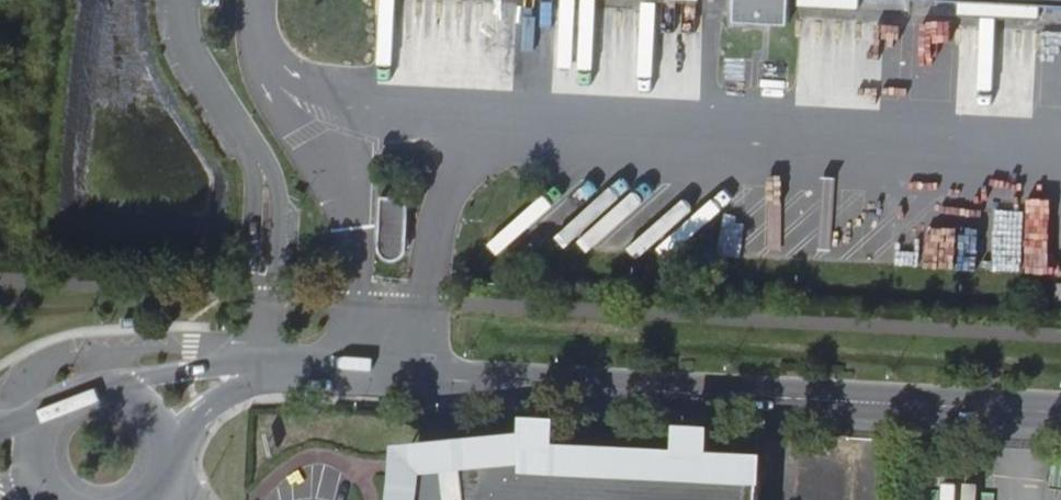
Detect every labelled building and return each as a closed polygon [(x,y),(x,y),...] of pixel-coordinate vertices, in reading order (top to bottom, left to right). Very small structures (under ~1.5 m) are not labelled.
[(735,21),(791,24),(792,0),(736,0),(735,21)] [(1049,4),(967,0),(966,13),(1048,17),(1049,4)] [(381,196),(378,246),(378,251),(379,253),(381,256),(384,259),(387,260),(390,261),(393,262),(399,260),(402,258),(405,255),(407,252),(407,248),(410,197),(381,196)] [(419,475),(416,499),(757,499),(758,479),(538,470),(539,456),(463,469),(463,470),(419,475)]
